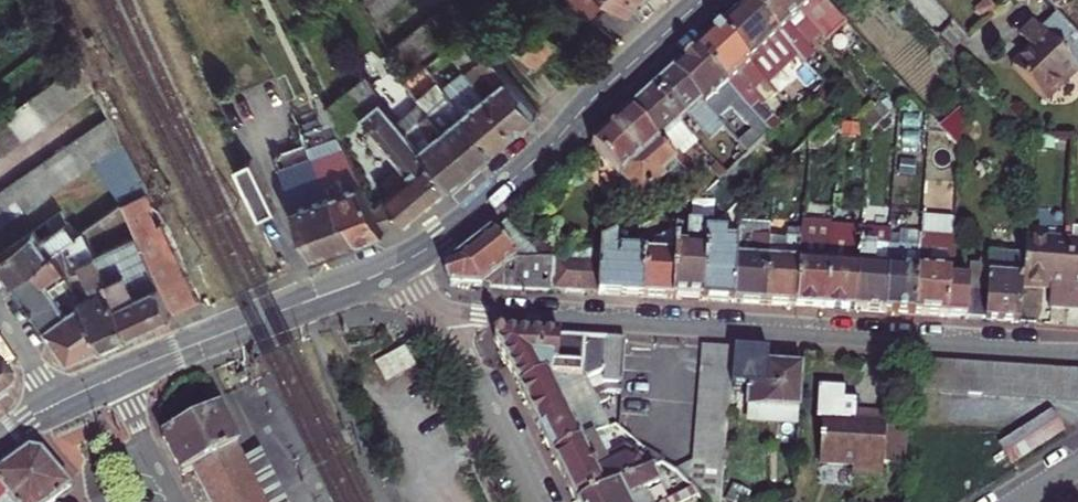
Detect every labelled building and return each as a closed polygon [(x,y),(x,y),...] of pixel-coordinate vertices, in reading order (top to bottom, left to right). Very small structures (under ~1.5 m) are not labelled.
[(526,72),(564,42),(537,8),(543,3),(540,0),(524,0),(511,11),(515,16),(519,13),(524,19),(511,30),(518,39),(506,48),(526,72)] [(614,0),(568,0),(594,23),(614,0)] [(631,10),(638,4),(640,0),(620,0),(631,10)] [(806,65),(817,55),(809,47),(819,37),(784,0),(753,0),(750,3),(806,65)] [(824,44),(846,25),(824,0),(784,0),(819,37),(824,44)] [(997,10),(988,0),(987,0),(975,11),(984,22),(997,10)] [(1055,13),(1067,0),(1043,0),(1055,13)] [(718,31),(763,81),(774,71),(771,68),(782,57),(810,87),(816,95),(825,86),(806,65),(750,3),(718,31)] [(438,13),(393,49),(411,70),(455,35),(438,13)] [(1046,103),(1077,73),(1077,36),(1057,14),(1042,30),(1034,22),(1019,36),(1032,49),(1012,68),(1046,103)] [(762,109),(777,96),(763,81),(718,31),(696,52),(764,127),(772,120),(762,109)] [(466,69),(517,130),(538,112),(489,52),(477,62),(466,48),(456,57),(466,69)] [(764,127),(696,52),(674,73),(719,122),(731,110),(752,132),(738,144),(749,156),(771,135),(764,127)] [(33,74),(41,85),(52,77),(44,66),(33,74)] [(445,86),(495,148),(517,130),(466,69),(445,86)] [(451,185),(473,167),(421,103),(407,114),(389,94),(378,72),(369,76),(382,100),(451,185)] [(674,73),(652,93),(682,126),(690,118),(711,141),(724,129),(719,122),(674,73)] [(362,116),(382,100),(369,76),(328,109),(333,122),(339,134),(362,116)] [(421,103),(473,167),(495,148),(445,87),(440,81),(418,100),(421,103)] [(809,100),(816,95),(810,87),(803,93),(809,100)] [(629,114),(685,174),(692,167),(683,158),(679,152),(693,139),(682,126),(652,93),(629,114)] [(36,131),(49,122),(31,98),(19,106),(36,131)] [(787,108),(794,114),(803,106),(796,99),(787,108)] [(407,222),(451,185),(382,100),(362,116),(364,118),(377,132),(382,139),(406,167),(391,179),(399,189),(387,199),(407,222)] [(859,123),(869,134),(890,115),(879,104),(859,123)] [(24,139),(36,131),(19,106),(7,115),(24,139)] [(841,111),(840,125),(852,115),(844,107),(841,111)] [(959,110),(940,126),(961,149),(963,118),(961,113),(959,110)] [(808,151),(819,151),(839,133),(840,125),(841,111),(809,140),(808,151)] [(637,199),(641,203),(670,177),(682,189),(691,181),(685,174),(629,114),(593,148),(623,182),(620,185),(620,189),(631,201),(634,201),(637,199)] [(24,139),(7,115),(0,120),(0,129),(13,147),(24,139)] [(339,134),(340,136),(364,118),(362,116),(339,134)] [(110,151),(121,143),(108,117),(90,130),(110,151)] [(764,127),(771,135),(779,128),(772,120),(764,127)] [(880,127),(884,133),(893,125),(888,120),(880,127)] [(333,122),(302,134),(306,145),(318,180),(325,178),(339,216),(346,215),(356,242),(386,230),(375,208),(340,136),(339,134),(333,122)] [(844,125),(843,136),(860,137),(861,126),(844,125)] [(0,157),(13,147),(0,129),(0,157)] [(98,160),(110,151),(90,130),(78,138),(98,160)] [(371,137),(376,143),(382,139),(377,132),(371,137)] [(1039,137),(1039,150),(1055,150),(1055,137),(1039,137)] [(85,168),(93,163),(98,160),(78,138),(66,146),(85,168)] [(679,152),(683,158),(698,144),(693,139),(679,152)] [(93,163),(102,176),(129,157),(121,143),(110,151),(98,160),(93,163)] [(275,156),(313,257),(356,242),(346,215),(339,216),(325,178),(318,180),(306,145),(275,156)] [(66,146),(54,155),(73,177),(85,168),(66,146)] [(42,163),(61,185),(73,177),(54,155),(42,163)] [(102,176),(110,188),(135,171),(129,157),(102,176)] [(726,175),(733,169),(724,159),(717,165),(721,170),(726,175)] [(236,168),(260,218),(276,210),(252,160),(236,168)] [(49,194),(61,185),(42,163),(29,171),(49,194)] [(717,164),(710,170),(715,176),(721,170),(717,165),(717,164)] [(715,176),(720,181),(726,175),(721,170),(715,176)] [(37,202),(49,194),(29,171),(17,180),(37,202)] [(120,204),(122,203),(144,188),(135,171),(110,188),(120,204)] [(24,211),(37,202),(17,180),(5,189),(24,211)] [(24,211),(5,189),(0,192),(0,209),(1,210),(9,221),(24,211)] [(149,209),(152,207),(146,192),(123,204),(137,234),(156,225),(149,209)] [(375,208),(386,230),(407,222),(387,199),(375,208)] [(0,254),(0,260),(14,280),(55,250),(77,235),(84,230),(94,223),(86,210),(68,223),(68,222),(53,232),(41,241),(34,230),(0,254)] [(0,210),(0,227),(9,221),(1,210),(0,210)] [(99,219),(103,225),(116,216),(113,210),(99,219)] [(788,231),(800,232),(802,213),(789,211),(788,231)] [(46,222),(53,232),(68,222),(61,212),(46,222)] [(554,260),(559,259),(547,239),(524,241),(507,222),(493,233),(517,263),(543,263),(554,260)] [(826,309),(832,227),(833,224),(802,222),(801,232),(801,242),(796,307),(826,309)] [(161,223),(156,225),(137,234),(138,236),(150,262),(174,251),(161,223)] [(771,227),(739,224),(739,231),(738,237),(771,239),(771,227)] [(707,234),(707,232),(707,226),(668,225),(668,234),(678,230),(673,299),(702,301),(707,234)] [(826,309),(855,311),(861,230),(861,229),(832,227),(826,309)] [(68,273),(82,267),(93,290),(80,296),(81,300),(104,343),(130,332),(95,254),(84,230),(77,235),(55,250),(65,268),(68,273)] [(668,234),(646,244),(646,254),(646,257),(642,297),(673,299),(678,230),(668,234)] [(861,230),(855,311),(884,313),(890,241),(890,232),(861,230)] [(702,301),(734,303),(738,243),(738,237),(739,231),(725,231),(725,235),(707,234),(702,301)] [(788,231),(787,241),(801,242),(801,232),(800,232),(788,231)] [(446,270),(451,287),(598,295),(601,263),(556,263),(554,260),(543,263),(517,263),(493,233),(446,270)] [(130,332),(173,311),(161,286),(150,262),(138,236),(95,254),(130,332)] [(738,243),(734,303),(766,304),(771,239),(738,237),(738,243)] [(601,263),(598,295),(642,297),(646,257),(646,254),(616,252),(617,239),(602,246),(601,263)] [(787,241),(771,239),(766,304),(796,307),(801,242),(787,241)] [(1049,308),(1067,309),(1071,242),(1025,239),(1025,256),(1024,279),(1023,288),(1050,290),(1049,308)] [(920,251),(915,315),(948,318),(951,282),(954,243),(921,240),(920,251)] [(884,313),(915,315),(920,251),(906,249),(907,243),(890,241),(884,313)] [(1067,309),(1077,310),(1077,243),(1071,242),(1067,309)] [(14,280),(24,296),(65,268),(55,250),(14,280)] [(150,262),(161,286),(186,276),(174,251),(150,262)] [(1025,256),(990,254),(989,265),(970,264),(969,283),(970,283),(968,319),(1021,323),(1023,288),(1024,279),(1025,256)] [(68,273),(65,268),(24,296),(44,325),(66,310),(56,297),(49,286),(68,273)] [(56,297),(74,285),(68,273),(49,286),(56,297)] [(161,286),(173,311),(195,304),(192,297),(195,295),(186,276),(161,286)] [(951,282),(948,318),(968,319),(970,283),(969,283),(951,282)] [(68,360),(104,343),(81,300),(80,296),(74,285),(56,297),(66,310),(44,325),(68,360)] [(582,379),(583,368),(558,366),(560,337),(500,333),(498,333),(496,334),(495,336),(495,339),(519,388),(545,377),(552,377),(582,379)] [(604,381),(607,340),(560,337),(558,366),(583,368),(582,379),(588,380),(597,399),(600,405),(608,402),(605,395),(608,394),(604,381)] [(608,394),(622,394),(626,341),(607,340),(604,381),(608,394)] [(733,366),(734,349),(703,347),(702,363),(733,366)] [(405,349),(375,365),(386,385),(416,369),(405,349)] [(801,368),(767,366),(768,352),(734,349),(733,366),(731,382),(731,385),(749,387),(748,407),(799,411),(801,368)] [(942,363),(927,362),(926,392),(940,393),(942,363)] [(731,382),(733,366),(702,363),(701,380),(731,382)] [(940,393),(954,394),(956,364),(942,363),(940,393)] [(970,365),(956,364),(954,394),(969,395),(970,365)] [(970,365),(969,395),(983,396),(985,366),(970,365)] [(983,396),(997,397),(999,367),(985,366),(983,396)] [(999,367),(997,397),(1011,398),(1014,368),(999,367)] [(1011,398),(1026,399),(1028,369),(1014,368),(1011,398)] [(1026,399),(1040,400),(1042,370),(1028,369),(1026,399)] [(1040,400),(1054,400),(1056,371),(1042,370),(1040,400)] [(1054,400),(1069,402),(1071,371),(1056,371),(1054,400)] [(1077,402),(1077,372),(1071,371),(1069,402),(1077,402)] [(545,377),(519,388),(539,428),(597,399),(588,380),(582,379),(552,377),(545,377)] [(701,380),(699,396),(730,399),(731,385),(731,382),(701,380)] [(197,393),(201,402),(211,398),(206,389),(197,393)] [(608,402),(600,405),(611,429),(618,425),(608,394),(605,395),(608,402)] [(608,394),(618,425),(620,427),(622,394),(608,394)] [(698,413),(729,415),(730,399),(699,396),(698,413)] [(539,428),(553,457),(595,436),(611,429),(600,405),(597,399),(539,428)] [(748,407),(747,421),(798,424),(799,411),(748,407)] [(241,457),(237,448),(238,447),(219,410),(163,438),(182,475),(193,469),(210,501),(264,501),(241,457)] [(698,413),(696,429),(727,432),(729,415),(698,413)] [(822,420),(820,464),(852,466),(852,473),(883,474),(884,463),(906,465),(908,429),(886,427),(887,415),(857,413),(857,422),(822,420)] [(1002,448),(1012,464),(1061,433),(1052,418),(1002,448)] [(695,446),(726,448),(727,432),(696,429),(695,446)] [(576,501),(584,501),(654,468),(663,463),(663,464),(665,460),(647,450),(641,460),(626,451),(607,460),(595,436),(553,457),(576,501)] [(695,446),(694,463),(724,465),(726,448),(695,446)] [(241,457),(264,501),(287,501),(259,449),(241,457)] [(70,490),(41,454),(29,452),(0,473),(0,501),(3,501),(2,501),(6,498),(10,501),(54,501),(70,490)] [(692,488),(696,492),(699,496),(704,501),(722,501),(724,465),(694,463),(678,472),(692,488)] [(649,492),(662,485),(654,468),(584,501),(654,501),(649,492)] [(663,501),(676,501),(692,494),(696,492),(692,488),(663,501)]
